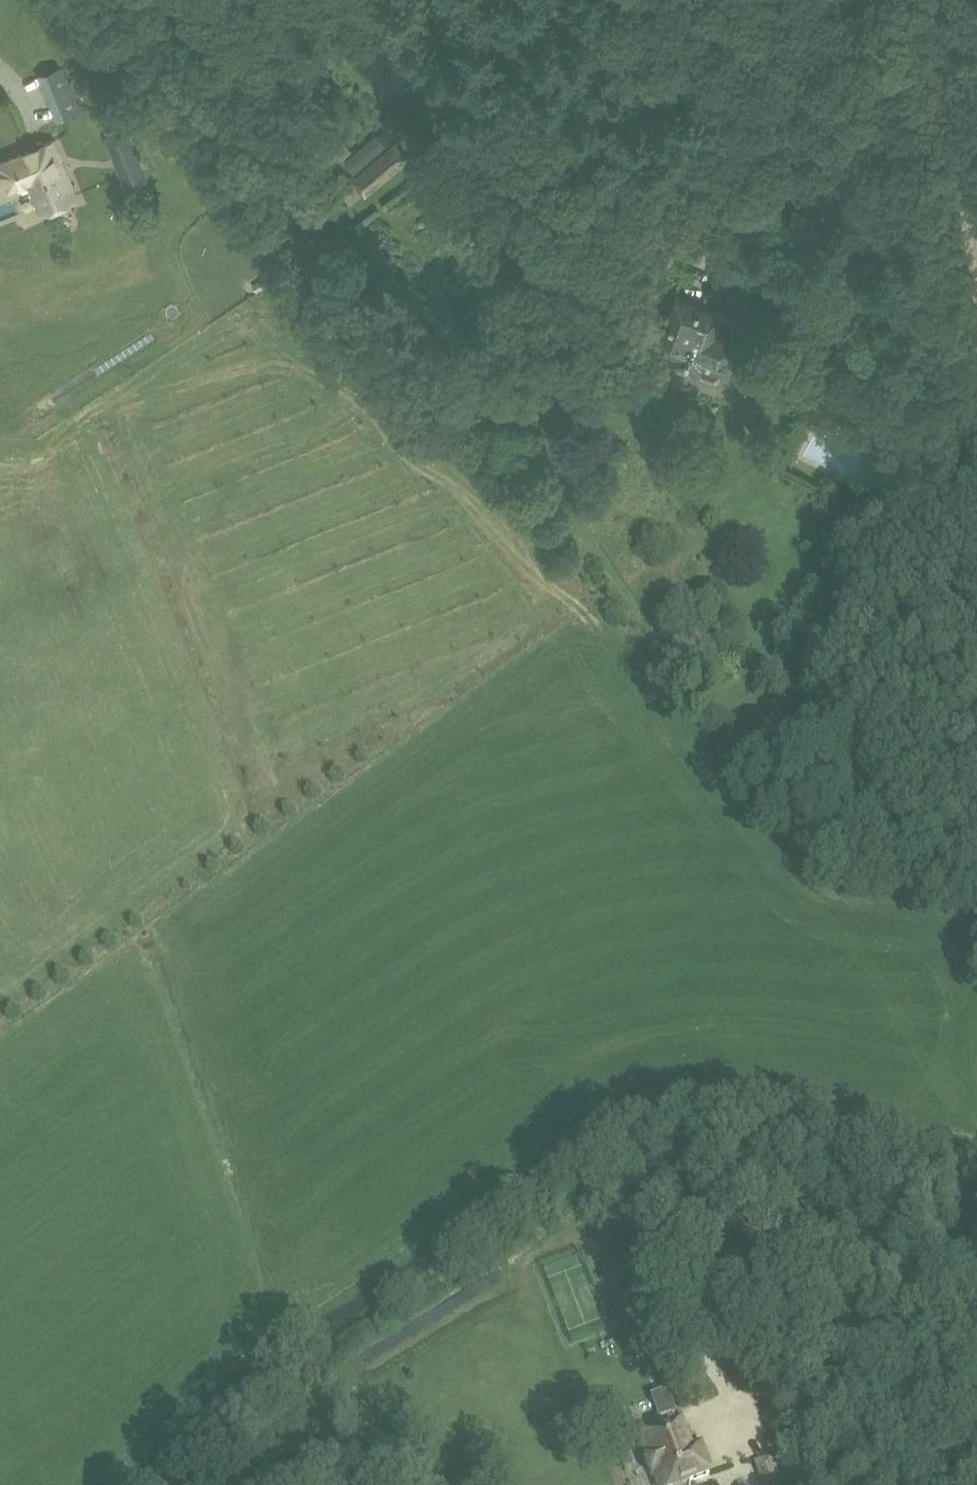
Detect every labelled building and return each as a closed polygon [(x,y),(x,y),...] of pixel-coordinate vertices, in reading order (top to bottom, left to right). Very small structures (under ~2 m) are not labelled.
[(38,74),(49,101),(75,89),(64,63),(62,64),(57,53),(39,60),(43,72),(38,74)] [(49,101),(57,120),(83,109),(75,89),(49,101)] [(105,138),(125,188),(148,178),(128,129),(105,138)] [(40,214),(79,198),(54,139),(0,161),(0,164),(9,187),(26,180),(40,214)] [(350,178),(366,197),(411,159),(395,140),(350,178)] [(336,149),(344,159),(353,152),(344,142),(336,149)] [(701,366),(720,372),(721,367),(722,368),(730,364),(732,357),(730,350),(734,339),(733,339),(741,319),(677,295),(659,344),(657,351),(673,356),(677,366),(689,370),(697,366),(701,368),(701,366)] [(836,456),(820,478),(842,494),(858,472),(836,456)] [(691,1481),(710,1474),(701,1449),(695,1452),(689,1437),(687,1438),(677,1413),(669,1390),(651,1397),(660,1419),(657,1420),(661,1432),(642,1440),(649,1458),(646,1459),(652,1476),(656,1474),(660,1484),(691,1484),(691,1481)] [(763,1484),(783,1484),(773,1456),(755,1463),(763,1484)]
